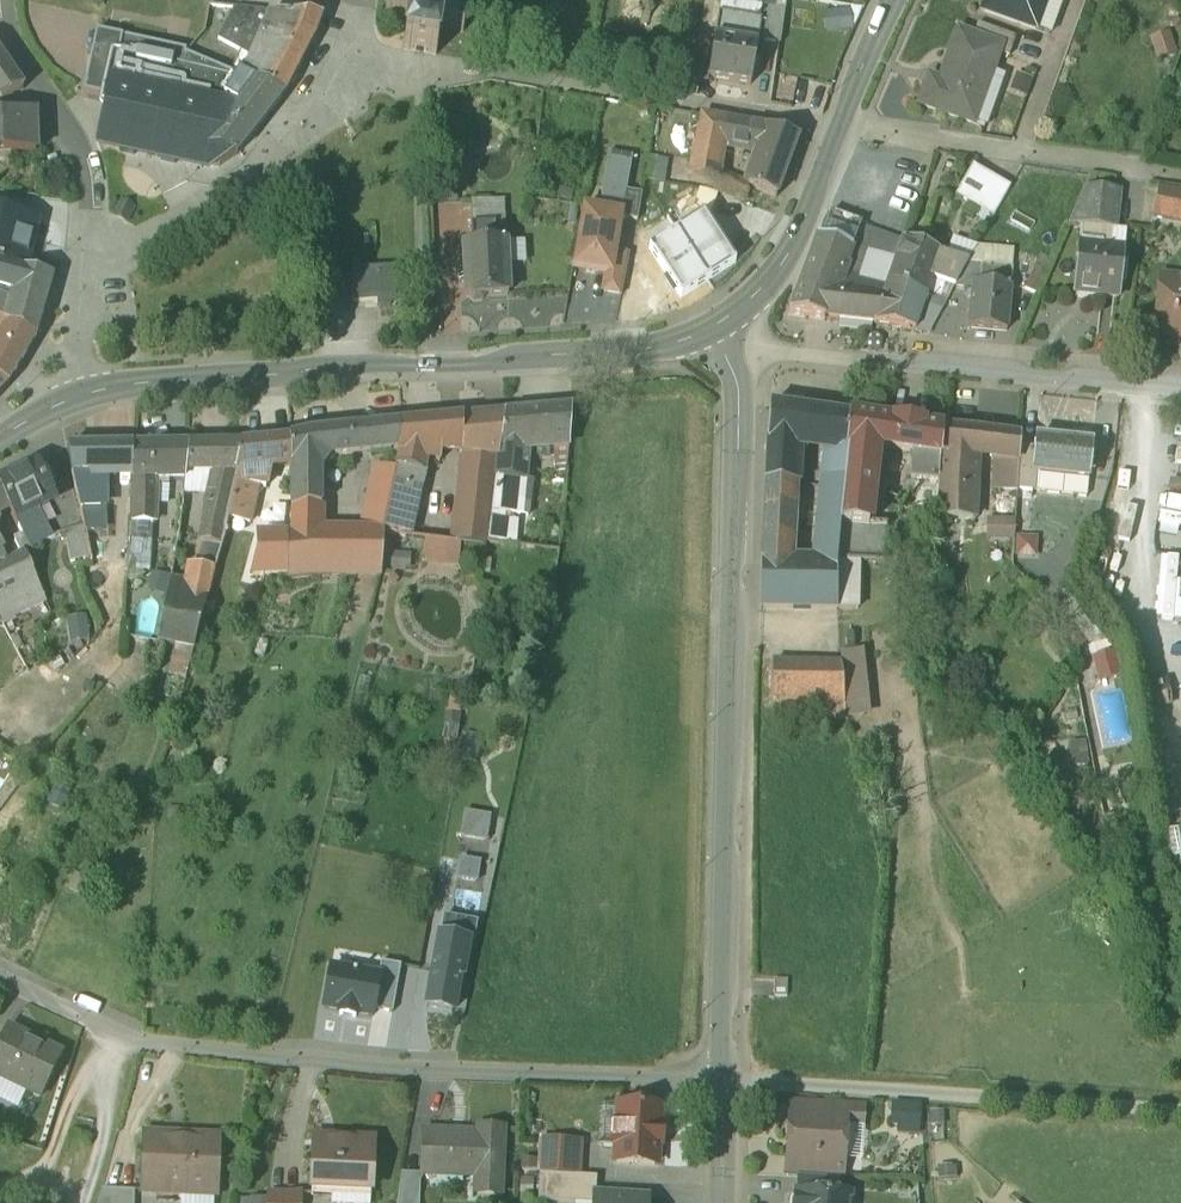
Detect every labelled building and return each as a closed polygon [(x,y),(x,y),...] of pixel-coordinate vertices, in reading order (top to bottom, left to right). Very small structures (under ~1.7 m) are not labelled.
[(385,14),(408,18),(403,45),(436,51),(440,25),(463,29),(468,0),(387,0),(385,14)] [(723,8),(759,15),(762,0),(724,0),(723,8)] [(984,7),(1034,26),(1035,24),(1033,23),(1042,0),(987,0),(984,7)] [(769,2),(764,35),(782,37),(786,4),(769,2)] [(236,3),(218,34),(248,51),(242,67),(283,89),(284,89),(315,34),(323,15),(236,3)] [(721,10),(719,10),(716,34),(715,34),(709,74),(751,80),(757,40),(736,37),(739,13),(735,13),(721,10)] [(1016,34),(978,20),(973,34),(1000,45),(998,49),(1009,53),(1016,34)] [(283,89),(242,67),(240,71),(163,39),(96,25),(81,86),(106,93),(96,138),(217,165),(237,148),(262,117),(283,89)] [(973,34),(960,30),(942,79),(931,75),(921,102),(970,120),(984,83),(985,84),(998,49),(1000,45),(973,34)] [(1167,30),(1150,36),(1158,56),(1175,49),(1167,30)] [(0,45),(0,86),(3,90),(24,79),(0,45)] [(3,108),(0,108),(0,144),(34,144),(33,104),(3,108)] [(729,115),(703,110),(691,174),(717,180),(725,139),(729,115)] [(799,134),(767,122),(729,115),(725,139),(761,148),(751,180),(750,182),(777,192),(799,134)] [(609,148),(600,207),(620,210),(639,212),(642,189),(627,187),(632,151),(609,148)] [(669,156),(650,154),(648,175),(667,177),(669,156)] [(1008,183),(972,162),(954,192),(990,213),(1008,183)] [(751,180),(724,171),(720,187),(744,197),(750,182),(751,180)] [(1118,190),(1086,187),(1070,224),(1114,229),(1118,190)] [(1156,188),(1151,214),(1180,219),(1180,192),(1156,188)] [(473,196),(474,217),(497,216),(496,195),(473,196)] [(0,199),(0,254),(1,254),(26,260),(38,208),(0,199)] [(600,207),(582,204),(573,260),(608,266),(610,267),(614,248),(620,210),(600,207)] [(704,209),(677,226),(709,275),(735,257),(704,209)] [(497,216),(474,217),(475,237),(465,238),(467,261),(459,261),(460,272),(467,272),(468,290),(470,290),(475,295),(482,294),(487,289),(510,288),(508,235),(505,236),(497,236),(497,221),(497,216)] [(861,225),(834,217),(826,237),(854,246),(858,236),(861,225)] [(504,221),(497,221),(497,236),(505,236),(504,221)] [(902,239),(861,225),(858,236),(899,248),(902,239)] [(677,226),(650,244),(681,292),(709,275),(677,226)] [(826,237),(818,234),(811,254),(846,264),(845,267),(846,268),(854,246),(826,237)] [(943,250),(903,237),(902,239),(899,248),(888,278),(928,290),(933,277),(942,252),(943,250)] [(1123,249),(1079,244),(1075,292),(1119,297),(1123,249)] [(629,251),(614,248),(610,267),(608,266),(604,285),(622,288),(629,251)] [(968,261),(942,252),(933,277),(955,283),(968,261)] [(1,254),(0,258),(0,276),(14,280),(10,294),(0,290),(0,309),(38,324),(54,267),(26,260),(1,254)] [(846,264),(811,254),(789,310),(826,315),(826,313),(875,318),(883,296),(839,287),(845,267),(846,264)] [(395,261),(352,264),(354,296),(378,295),(378,300),(391,299),(391,294),(397,294),(395,261)] [(1009,266),(983,264),(981,282),(1007,285),(1009,266)] [(846,268),(845,267),(839,287),(883,296),(922,308),(939,313),(948,296),(941,293),(939,297),(927,293),(928,290),(888,278),(887,282),(846,268)] [(981,282),(974,282),(970,324),(1007,328),(1011,286),(1007,285),(981,282)] [(1159,288),(1155,330),(1180,333),(1180,290),(1159,288)] [(922,308),(883,296),(875,318),(875,321),(915,326),(922,308)] [(0,309),(0,368),(9,372),(38,324),(0,309)] [(9,372),(0,368),(0,382),(9,372)] [(830,409),(770,401),(765,478),(795,480),(798,432),(809,433),(808,438),(827,441),(830,409)] [(572,403),(505,409),(500,445),(499,445),(498,451),(496,469),(519,472),(521,441),(569,439),(572,403)] [(505,409),(485,411),(483,449),(498,451),(499,445),(500,445),(505,409)] [(850,412),(830,409),(827,441),(847,443),(850,412)] [(485,411),(463,412),(460,448),(466,449),(466,447),(483,449),(485,411)] [(463,412),(403,418),(398,446),(401,447),(398,459),(424,465),(426,452),(441,455),(442,446),(460,448),(463,412)] [(917,422),(850,412),(847,443),(849,443),(844,492),(870,495),(875,452),(878,453),(879,441),(915,447),(917,422)] [(403,418),(368,421),(371,447),(398,446),(403,418)] [(368,421),(351,423),(354,448),(371,447),(368,421)] [(941,426),(917,422),(915,447),(939,450),(941,426)] [(351,423),(290,429),(293,456),(330,449),(354,448),(351,423)] [(977,429),(941,426),(939,450),(942,451),(941,478),(941,484),(974,485),(976,451),(977,429)] [(290,429),(242,434),(236,461),(237,461),(228,502),(251,506),(263,458),(293,456),(290,429)] [(995,431),(977,429),(976,451),(993,454),(995,431)] [(1021,435),(995,431),(993,454),(1019,458),(1020,445),(1021,435)] [(186,434),(134,435),(132,464),(130,512),(153,513),(154,513),(156,469),(184,468),(187,439),(186,439),(186,434)] [(242,434),(189,434),(188,455),(199,456),(215,456),(208,496),(211,497),(208,512),(225,515),(228,502),(237,461),(236,461),(242,434)] [(134,435),(68,436),(73,462),(77,479),(105,479),(105,463),(132,464),(134,435)] [(1092,443),(1035,437),(1034,447),(1032,471),(1035,471),(1089,477),(1092,443)] [(827,441),(817,539),(816,539),(816,557),(835,558),(836,558),(837,557),(841,518),(844,492),(849,443),(847,443),(827,441)] [(1034,447),(1020,445),(1019,458),(1018,487),(1033,489),(1035,471),(1032,471),(1034,447)] [(483,449),(466,447),(466,449),(456,537),(484,540),(485,536),(488,536),(496,469),(498,451),(483,449)] [(939,450),(915,447),(912,474),(941,478),(942,451),(939,450)] [(330,449),(293,456),(292,526),(321,526),(322,463),(330,449)] [(0,471),(0,480),(8,496),(10,494),(17,509),(39,498),(50,492),(43,476),(48,473),(37,451),(0,471)] [(1173,458),(1174,475),(1180,475),(1180,458),(1173,458)] [(398,459),(383,528),(410,531),(424,465),(398,459)] [(380,469),(373,502),(384,505),(392,471),(380,469)] [(519,472),(496,469),(488,536),(516,540),(523,472),(519,472)] [(795,480),(765,478),(761,555),(789,556),(795,480)] [(104,551),(105,479),(77,479),(86,520),(85,520),(91,550),(104,551)] [(974,485),(941,484),(939,518),(972,516),(974,485)] [(870,495),(844,492),(841,518),(867,519),(870,495)] [(39,498),(17,509),(25,526),(30,535),(49,529),(53,528),(39,498)] [(251,506),(228,502),(225,515),(224,522),(226,522),(246,523),(251,506)] [(153,513),(130,512),(130,529),(152,530),(153,513)] [(225,515),(208,512),(204,533),(222,537),(226,522),(224,522),(225,515)] [(989,514),(988,534),(1017,535),(1017,516),(989,514)] [(867,519),(841,518),(837,557),(859,559),(876,560),(879,520),(867,519)] [(888,520),(879,520),(876,560),(884,560),(888,520)] [(246,523),(226,522),(222,537),(215,558),(212,566),(214,566),(229,566),(238,566),(255,567),(265,567),(287,567),(292,526),(246,523)] [(292,526),(287,567),(311,568),(379,569),(383,528),(383,525),(340,526),(321,526),(292,526)] [(30,535),(25,526),(16,531),(21,542),(24,541),(27,547),(34,544),(30,535)] [(53,528),(49,529),(54,537),(69,535),(82,565),(93,561),(75,526),(53,528)] [(46,590),(27,547),(24,541),(21,542),(9,548),(22,573),(19,574),(35,595),(46,590)] [(452,564),(452,547),(446,547),(428,546),(427,551),(421,551),(420,574),(446,575),(445,565),(452,564)] [(19,574),(22,573),(9,548),(4,551),(0,553),(0,585),(19,574)] [(215,558),(205,557),(205,553),(199,552),(198,555),(190,562),(186,589),(207,593),(211,578),(214,566),(212,566),(215,558)] [(1048,555),(1029,553),(1028,572),(1047,574),(1048,555)] [(789,556),(761,555),(760,604),(837,606),(836,558),(835,558),(816,557),(789,556)] [(837,557),(836,558),(837,606),(855,606),(858,606),(859,559),(837,557)] [(406,559),(387,559),(387,576),(405,576),(406,559)] [(0,585),(0,604),(3,611),(35,595),(19,574),(0,585)] [(186,589),(168,585),(158,632),(178,636),(192,639),(194,639),(207,593),(186,589)] [(85,608),(66,611),(70,630),(88,627),(85,608)] [(103,618),(69,657),(88,674),(122,635),(103,618)] [(192,639),(178,636),(175,651),(188,654),(192,639)] [(50,651),(56,660),(63,655),(58,646),(50,651)] [(858,649),(842,651),(844,667),(859,665),(858,649)] [(1117,654),(1087,662),(1093,686),(1123,678),(1117,654)] [(840,661),(772,660),(771,698),(819,700),(844,700),(840,661)] [(859,665),(844,667),(848,715),(864,713),(859,665)] [(844,700),(819,700),(819,717),(846,717),(844,700)] [(1180,860),(1180,823),(1169,824),(1173,861),(1180,860)] [(477,920),(443,914),(439,935),(470,941),(473,942),(477,920)] [(470,941),(439,935),(436,935),(422,1008),(452,1013),(459,977),(463,978),(470,941)] [(381,974),(375,1008),(391,1011),(399,965),(383,962),(381,974)] [(357,1014),(373,1017),(375,1008),(381,974),(329,964),(321,1008),(333,1010),(332,1012),(357,1017),(357,1014)] [(787,979),(774,978),(774,996),(787,996),(787,979)] [(9,1020),(0,1039),(0,1071),(40,1090),(62,1045),(9,1020)] [(846,1103),(803,1100),(802,1120),(789,1119),(785,1175),(799,1176),(837,1178),(841,1179),(846,1103)] [(658,1107),(620,1105),(619,1122),(613,1122),(611,1145),(617,1145),(616,1162),(654,1164),(656,1145),(660,1146),(662,1127),(657,1126),(658,1107)] [(930,1122),(904,1121),(903,1143),(910,1143),(910,1148),(930,1149),(930,1122)] [(219,1129),(144,1126),(141,1186),(216,1189),(219,1129)] [(503,1126),(478,1126),(478,1133),(425,1131),(423,1172),(479,1174),(479,1193),(501,1194),(503,1126)] [(372,1138),(314,1135),(311,1186),(370,1189),(372,1138)] [(579,1143),(541,1141),(539,1174),(577,1176),(579,1143)] [(539,1174),(538,1200),(584,1202),(587,1202),(589,1177),(577,1176),(539,1174)] [(837,1178),(799,1176),(798,1193),(836,1195),(837,1178)] [(401,1180),(398,1202),(417,1202),(418,1180),(401,1180)] [(102,1183),(97,1202),(134,1202),(135,1184),(102,1183)] [(269,1186),(268,1202),(299,1202),(300,1188),(269,1186)] [(372,1202),(372,1192),(334,1191),(334,1202),(372,1202)] [(795,1193),(795,1196),(790,1200),(790,1202),(851,1202),(851,1196),(836,1195),(798,1193),(795,1193)]
